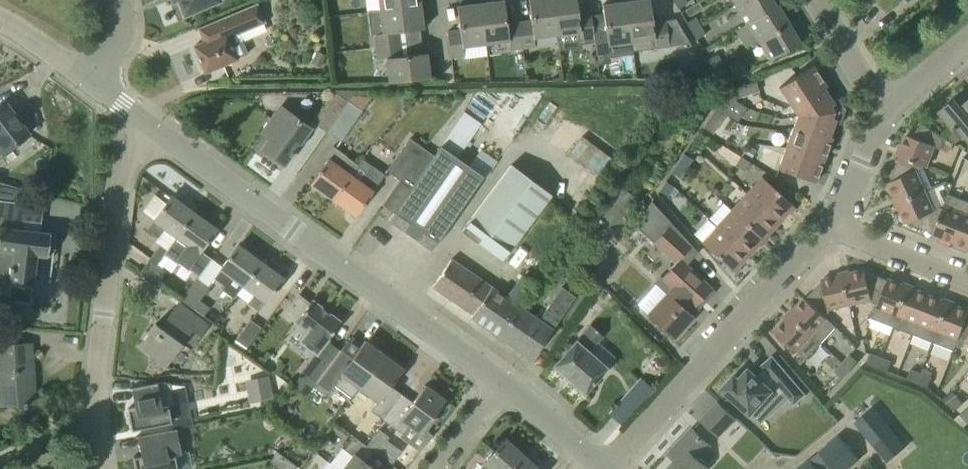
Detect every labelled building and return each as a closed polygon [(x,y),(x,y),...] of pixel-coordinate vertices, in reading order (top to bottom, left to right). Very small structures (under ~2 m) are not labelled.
[(203,8),(222,0),(178,0),(185,16),(203,8)] [(420,4),(420,0),(378,0),(379,10),(420,4)] [(486,44),(509,41),(510,50),(522,48),(519,21),(507,23),(504,0),(501,0),(480,3),(486,44)] [(522,48),(535,46),(534,37),(557,35),(552,0),(528,0),(531,20),(519,21),(522,48)] [(593,29),(591,12),(578,14),(576,0),(552,0),(557,35),(581,32),(582,40),(594,38),(593,29)] [(631,41),(632,50),(656,47),(668,45),(689,42),(675,18),(652,21),(649,0),(632,0),(626,1),(631,41)] [(679,8),(687,3),(685,0),(674,0),(679,8)] [(777,4),(775,5),(772,0),(742,0),(734,5),(745,23),(777,4)] [(608,44),(631,41),(626,1),(602,4),(605,28),(593,29),(594,38),(596,55),(609,53),(608,44)] [(203,42),(194,46),(197,53),(198,56),(197,59),(201,68),(204,69),(205,72),(237,59),(237,58),(248,53),(243,41),(267,31),(264,23),(266,22),(258,3),(197,28),(203,42)] [(480,3),(457,6),(460,29),(447,31),(450,57),(464,55),(463,47),(486,44),(480,3)] [(375,47),(401,43),(400,31),(423,28),(420,4),(379,10),(382,32),(373,34),(375,47)] [(745,48),(758,41),(788,23),(777,4),(745,23),(746,24),(735,31),(745,48)] [(700,25),(695,16),(686,21),(691,30),(700,25)] [(800,42),(788,23),(758,41),(769,60),(800,42)] [(700,25),(691,30),(696,38),(705,33),(700,25)] [(375,47),(377,59),(386,58),(389,82),(429,77),(426,52),(403,55),(401,43),(375,47)] [(722,62),(717,54),(716,53),(708,58),(713,67),(722,62)] [(713,67),(718,75),(726,70),(722,62),(713,67)] [(779,87),(798,115),(778,168),(796,175),(815,182),(832,137),(829,136),(834,121),(840,123),(845,110),(837,98),(832,101),(823,88),(826,86),(812,65),(795,76),(779,87)] [(756,81),(746,84),(748,94),(759,91),(756,81)] [(746,84),(727,90),(736,98),(748,94),(746,84)] [(727,90),(715,108),(725,115),(736,98),(727,90)] [(312,122),(326,131),(354,93),(354,91),(334,91),(312,122)] [(369,93),(354,93),(326,131),(341,141),(371,97),(369,95),(369,93)] [(960,106),(954,98),(939,111),(951,127),(954,130),(958,127),(967,139),(967,99),(960,106)] [(0,108),(0,151),(4,149),(5,151),(28,134),(6,104),(0,108)] [(293,151),(309,127),(280,106),(273,116),(262,133),(265,135),(268,134),(271,136),(263,149),(284,164),(290,155),(291,156),(294,152),(293,151)] [(703,127),(712,133),(725,115),(715,108),(703,127)] [(459,152),(478,119),(459,109),(441,142),(459,152)] [(901,155),(924,165),(926,166),(934,146),(940,148),(946,139),(938,133),(921,122),(912,136),(906,134),(901,149),(903,150),(901,155)] [(434,156),(410,138),(387,170),(411,188),(434,156)] [(748,145),(741,156),(749,161),(756,150),(748,145)] [(322,167),(310,183),(321,191),(322,193),(327,197),(330,197),(333,199),(350,175),(358,165),(345,156),(332,146),(324,156),(328,159),(322,167)] [(441,146),(434,156),(411,188),(388,219),(432,250),(493,166),(477,154),(468,166),(441,146)] [(683,153),(677,162),(686,168),(692,158),(683,153)] [(925,190),(916,171),(923,168),(924,165),(901,155),(900,155),(890,181),(889,182),(895,196),(897,195),(900,201),(925,190)] [(750,162),(741,156),(735,164),(744,170),(750,162)] [(680,177),(686,168),(677,162),(671,172),(680,177)] [(512,163),(462,229),(503,260),(553,194),(512,163)] [(359,181),(350,175),(333,199),(355,215),(384,175),(370,165),(359,181)] [(747,194),(778,223),(788,211),(787,210),(791,204),(776,191),(762,177),(747,194)] [(674,186),(665,181),(659,190),(667,196),(674,186)] [(13,252),(7,300),(30,303),(34,278),(40,279),(42,255),(47,256),(50,233),(23,230),(24,219),(20,218),(24,189),(22,189),(0,182),(0,250),(13,252)] [(944,208),(943,207),(940,206),(933,209),(925,190),(900,201),(902,207),(900,208),(907,223),(908,222),(934,232),(935,231),(944,208)] [(948,193),(943,207),(944,208),(935,231),(940,234),(939,236),(954,241),(967,206),(967,201),(948,193)] [(732,210),(761,237),(765,232),(767,234),(778,223),(747,194),(732,210)] [(166,227),(177,235),(193,213),(170,196),(154,219),(147,229),(159,238),(166,227)] [(651,201),(636,227),(675,263),(661,278),(660,277),(653,284),(655,285),(665,294),(647,314),(659,325),(674,339),(694,317),(686,310),(690,305),(693,307),(695,304),(697,306),(702,305),(705,302),(705,297),(703,296),(711,287),(696,274),(686,264),(698,252),(651,201)] [(954,241),(967,247),(967,245),(967,206),(954,241)] [(717,226),(748,255),(758,243),(757,242),(761,237),(732,210),(717,226)] [(193,213),(177,235),(167,249),(163,254),(164,254),(178,265),(180,263),(197,276),(198,274),(210,258),(200,250),(216,229),(193,213)] [(738,266),(748,255),(717,226),(702,243),(731,270),(736,264),(738,266)] [(164,254),(163,254),(167,249),(160,244),(141,270),(158,283),(166,271),(156,264),(164,254)] [(233,298),(244,284),(260,262),(237,245),(214,277),(225,285),(221,289),(233,298)] [(491,287),(473,314),(471,317),(499,336),(518,306),(521,308),(536,285),(549,264),(533,253),(527,263),(528,264),(522,275),(506,298),(491,287)] [(432,286),(473,314),(491,287),(450,259),(443,269),(432,286)] [(244,284),(256,292),(248,302),(259,310),(282,278),(260,262),(244,284)] [(843,276),(850,303),(870,298),(871,301),(878,304),(887,279),(865,270),(865,269),(849,273),(850,275),(843,276)] [(198,274),(197,276),(181,299),(194,308),(211,283),(198,274)] [(805,298),(825,316),(830,310),(829,308),(850,303),(843,276),(837,278),(837,276),(821,279),(821,280),(805,298)] [(893,326),(908,289),(902,286),(902,284),(888,278),(887,279),(878,304),(872,318),(893,326)] [(538,320),(521,308),(518,306),(499,336),(532,359),(533,358),(544,341),(552,329),(575,296),(562,287),(538,320)] [(929,294),(914,289),(913,291),(908,289),(893,326),(913,334),(929,294)] [(310,303),(298,294),(285,312),(307,330),(299,341),(304,346),(301,350),(310,357),(301,370),(315,381),(339,349),(327,340),(341,321),(312,300),(310,303)] [(948,304),(942,302),(943,300),(929,294),(913,334),(933,342),(948,304)] [(825,316),(805,298),(804,297),(794,309),(795,311),(791,315),(821,343),(836,326),(825,316)] [(208,325),(177,303),(168,315),(169,316),(170,314),(172,316),(163,329),(155,323),(139,346),(166,365),(182,343),(190,349),(208,325)] [(967,314),(967,310),(955,305),(954,307),(948,304),(933,342),(954,350),(956,345),(967,314)] [(956,345),(961,347),(967,340),(967,341),(967,314),(956,345)] [(791,315),(786,320),(785,318),(774,330),(806,359),(821,343),(791,315)] [(250,319),(236,338),(247,346),(261,327),(250,319)] [(567,351),(553,366),(572,382),(572,386),(578,391),(581,390),(584,393),(597,378),(606,367),(588,351),(602,335),(590,324),(567,351)] [(322,374),(313,386),(325,395),(333,384),(351,397),(359,388),(386,351),(370,339),(368,342),(364,340),(363,341),(361,344),(350,336),(328,365),(322,374)] [(877,336),(872,348),(883,352),(887,341),(877,336)] [(10,345),(0,345),(0,397),(1,405),(23,403),(23,406),(26,406),(26,403),(27,403),(26,386),(33,385),(30,343),(10,345)] [(371,410),(382,419),(401,394),(401,393),(397,398),(387,391),(402,370),(403,369),(400,366),(402,363),(386,351),(359,388),(377,401),(371,410)] [(877,366),(881,357),(870,353),(866,362),(877,366)] [(850,354),(842,362),(850,369),(857,361),(850,354)] [(722,388),(751,415),(773,391),(781,398),(785,394),(794,404),(806,394),(773,355),(760,365),(764,369),(757,375),(749,368),(739,378),(735,374),(722,388)] [(877,366),(887,370),(891,361),(881,357),(877,366)] [(842,377),(850,369),(842,362),(835,371),(842,377)] [(917,382),(921,373),(910,369),(907,378),(917,382)] [(917,382),(928,386),(931,377),(921,373),(917,382)] [(245,380),(249,402),(273,398),(269,375),(245,380)] [(622,424),(653,388),(641,378),(610,413),(609,413),(621,425),(622,424)] [(175,405),(170,381),(129,388),(129,390),(131,389),(134,402),(136,402),(137,406),(127,408),(131,430),(171,422),(168,406),(175,405)] [(401,394),(382,419),(402,434),(409,425),(420,433),(422,430),(425,432),(436,418),(433,416),(444,401),(445,399),(441,397),(443,394),(430,384),(428,387),(424,384),(423,386),(424,386),(408,407),(398,399),(402,394),(401,394)] [(736,418),(718,400),(700,420),(715,433),(718,436),(736,418)] [(960,413),(967,422),(967,421),(967,407),(960,413)] [(905,447),(873,408),(856,422),(888,461),(905,447)] [(692,428),(669,453),(671,455),(673,453),(678,458),(668,468),(704,468),(706,466),(698,459),(710,445),(692,428)] [(174,455),(184,453),(180,429),(135,436),(135,438),(137,437),(140,450),(142,450),(143,454),(133,456),(135,468),(177,468),(174,455)] [(835,468),(846,468),(859,459),(839,435),(820,451),(835,468)] [(338,468),(375,468),(366,462),(374,451),(354,437),(344,450),(341,447),(330,463),(338,468)] [(523,456),(504,439),(484,462),(485,463),(479,468),(512,468),(523,456)] [(295,465),(277,451),(269,462),(279,468),(292,468),(295,465)] [(523,456),(512,468),(538,468),(523,456)] [(810,459),(798,468),(819,468),(810,459)]
